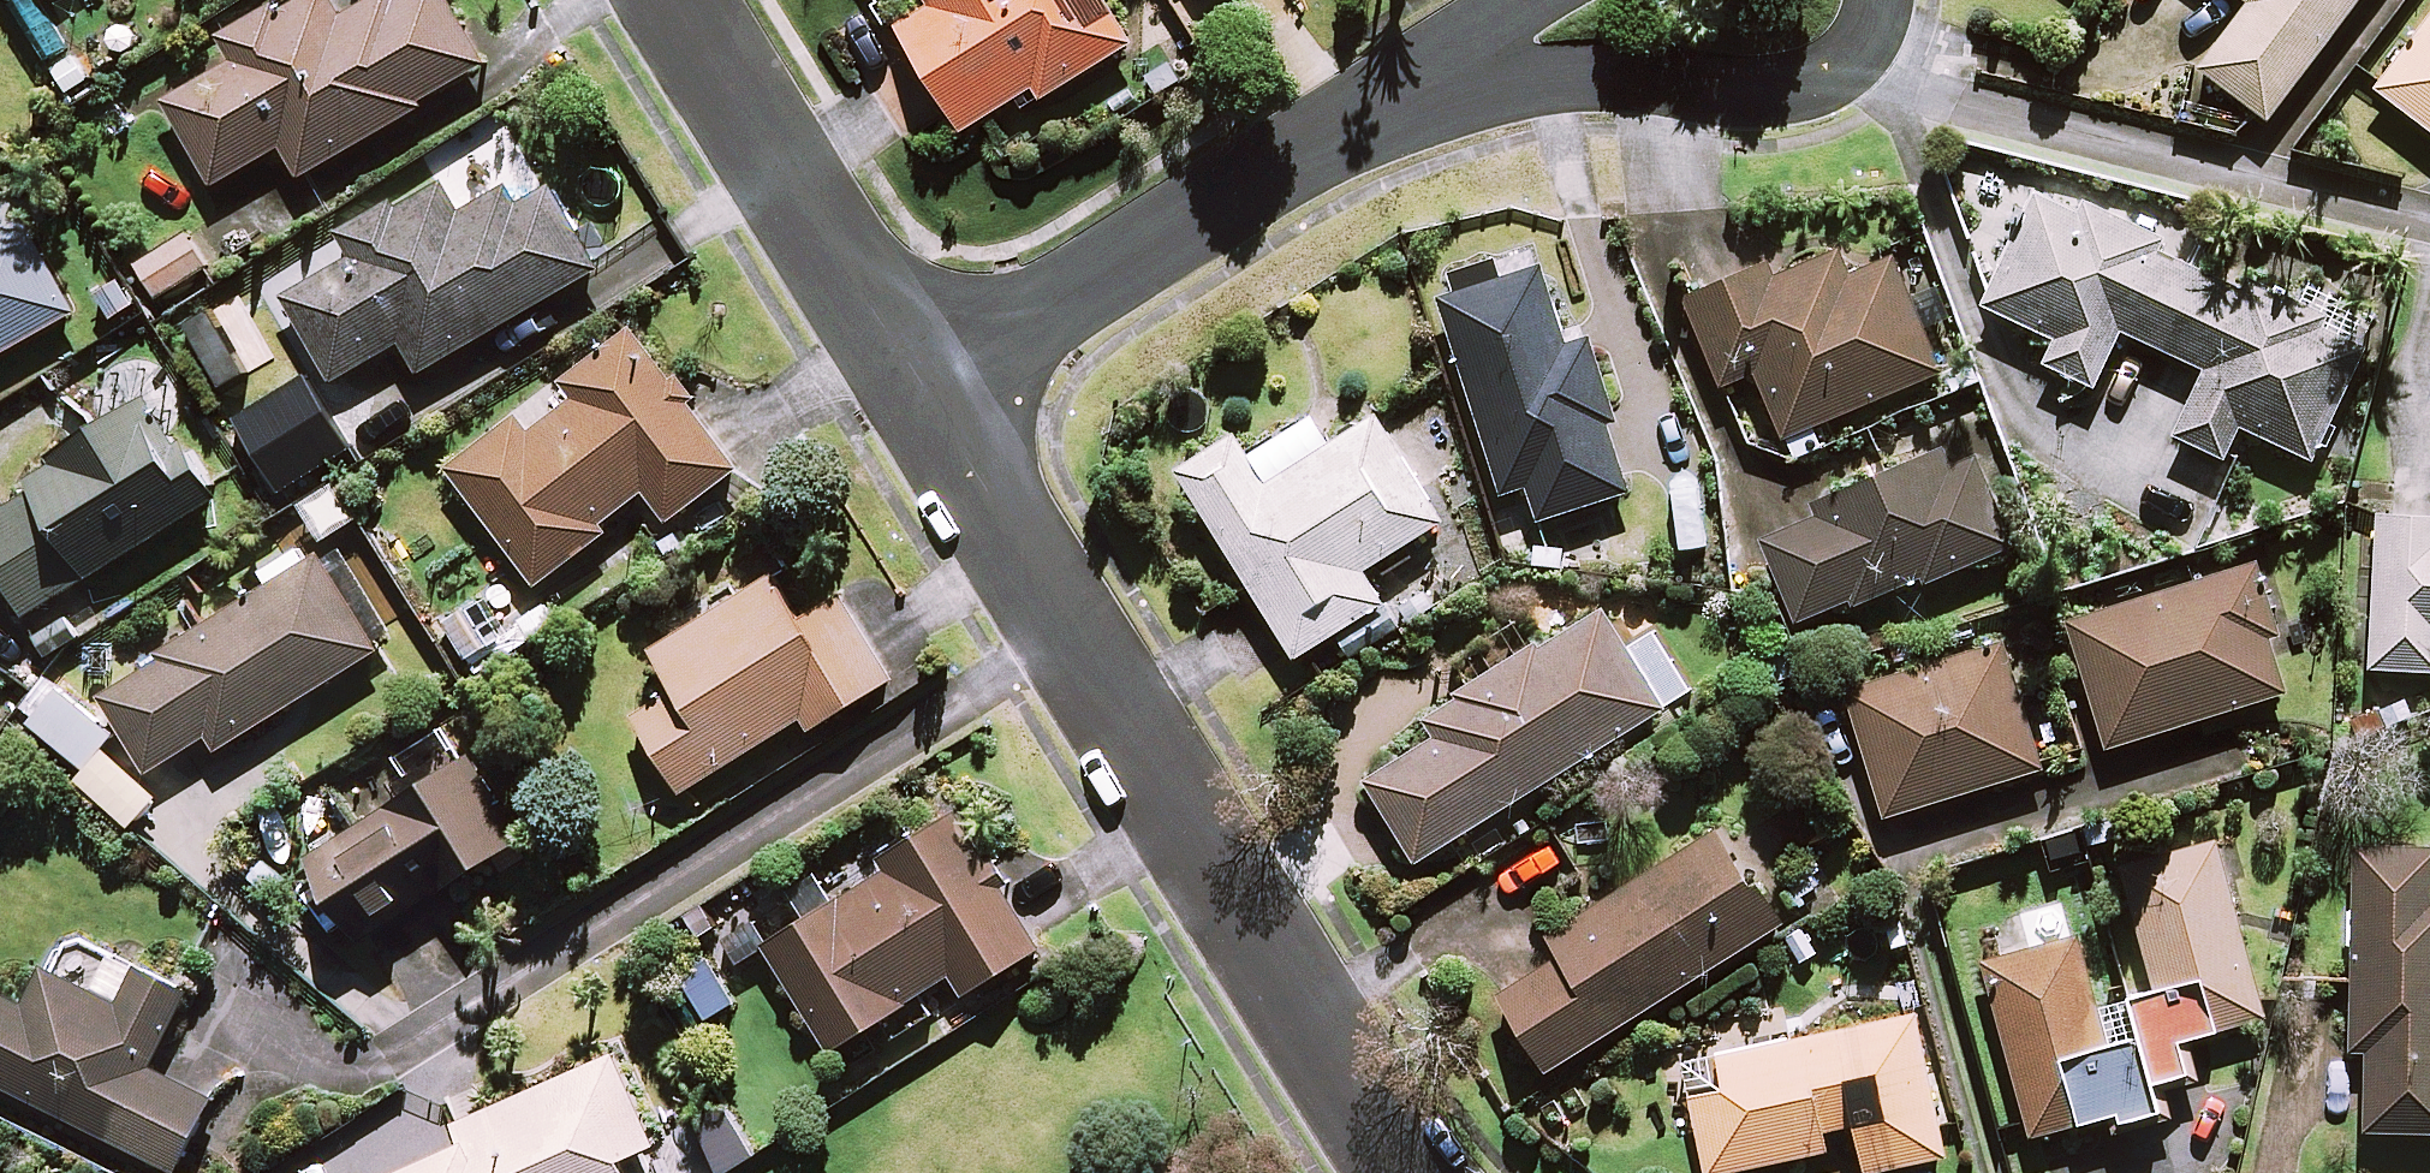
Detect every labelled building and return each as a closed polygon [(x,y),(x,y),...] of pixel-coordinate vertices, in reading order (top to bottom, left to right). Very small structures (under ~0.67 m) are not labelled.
[(448,0),(383,0),(348,21),(336,0),(291,0),(224,41),(231,52),(160,96),(215,185),(282,144),(301,176),(487,63),(448,0)] [(930,6),(900,24),(964,130),(1034,87),(1041,98),(1132,42),(1106,0),(927,0),(930,6)] [(2249,1),(2200,67),(2267,118),(2356,0),(2248,0),(2249,1)] [(2377,89),(2429,128),(2429,18),(2377,89)] [(2125,194),(2118,211),(2042,177),(1985,306),(2056,337),(2044,363),(2096,386),(2120,330),(2205,367),(2175,435),(2225,457),(2239,426),(2314,458),(2371,328),(2249,274),(2244,286),(2162,250),(2177,217),(2125,194)] [(550,185),(522,201),(512,183),(462,212),(444,182),(344,240),(354,257),(284,297),(333,380),(402,340),(420,371),(598,268),(550,185)] [(24,218),(0,232),(0,353),(76,311),(24,218)] [(210,268),(192,234),(139,262),(158,296),(210,268)] [(1854,274),(1842,247),(1774,275),(1769,264),(1687,298),(1723,384),(1757,370),(1794,460),(1821,449),(1812,424),(1941,371),(1894,258),(1854,274)] [(1567,343),(1543,266),(1441,298),(1503,494),(1528,486),(1539,520),(1630,491),(1606,415),(1613,413),(1589,336),(1567,343)] [(737,469),(633,330),(564,382),(576,398),(532,431),(519,414),(449,467),(537,584),(607,532),(601,523),(645,490),(668,520),(737,469)] [(143,399),(28,471),(37,484),(0,507),(0,569),(28,614),(220,494),(199,460),(185,468),(143,399)] [(1443,520),(1378,416),(1269,484),(1237,434),(1180,470),(1297,657),(1384,602),(1364,569),(1443,520)] [(333,464),(312,430),(263,460),(283,494),(333,464)] [(1764,535),(1793,619),(1846,601),(1848,608),(2021,549),(2013,525),(1982,438),(1813,496),(1820,516),(1764,535)] [(358,518),(338,486),(304,507),(323,539),(358,518)] [(2378,513),(2369,668),(2429,671),(2429,516),(2378,513)] [(395,636),(336,543),(100,696),(149,772),(207,735),(218,751),(395,636)] [(2292,690),(2254,563),(2068,620),(2107,747),(2292,690)] [(803,619),(774,574),(653,650),(677,689),(635,715),(683,791),(803,716),(811,728),(892,677),(841,595),(803,619)] [(503,635),(480,600),(445,623),(468,657),(503,635)] [(1667,708),(1606,606),(1426,715),(1438,736),(1367,779),(1416,861),(1667,708)] [(2042,768),(2003,642),(1847,690),(1886,816),(2042,768)] [(329,786),(356,827),(310,857),(362,937),(523,834),(471,753),(449,768),(444,760),(392,794),(370,760),(329,786)] [(785,894),(803,921),(765,945),(831,1050),(951,973),(964,993),(1039,946),(952,809),(878,856),(886,868),(834,901),(817,873),(785,894)] [(1781,923),(1719,825),(1548,934),(1562,956),(1501,995),(1549,1070),(1781,923)] [(2032,1136),(2106,1115),(2112,1134),(2175,1117),(2167,1086),(2206,1075),(2194,1035),(2266,1015),(2217,840),(2122,866),(2156,989),(2105,1004),(2086,933),(1984,962),(2032,1136)] [(2356,847),(2349,1051),(2368,1051),(2365,1129),(2429,1131),(2429,850),(2356,847)] [(736,1000),(710,957),(682,975),(708,1018),(736,1000)] [(142,962),(122,1004),(45,966),(26,1003),(0,990),(0,1081),(177,1169),(213,1096),(152,1065),(191,986),(142,962)] [(1916,1014),(1719,1055),(1726,1086),(1691,1093),(1707,1172),(1714,1172),(1824,1150),(1820,1131),(1856,1123),(1866,1171),(1945,1155),(1916,1014)] [(615,1050),(477,1114),(468,1095),(450,1103),(467,1139),(394,1172),(626,1172),(619,1157),(657,1140),(615,1050)] [(753,1157),(727,1105),(696,1120),(722,1172),(753,1157)]
